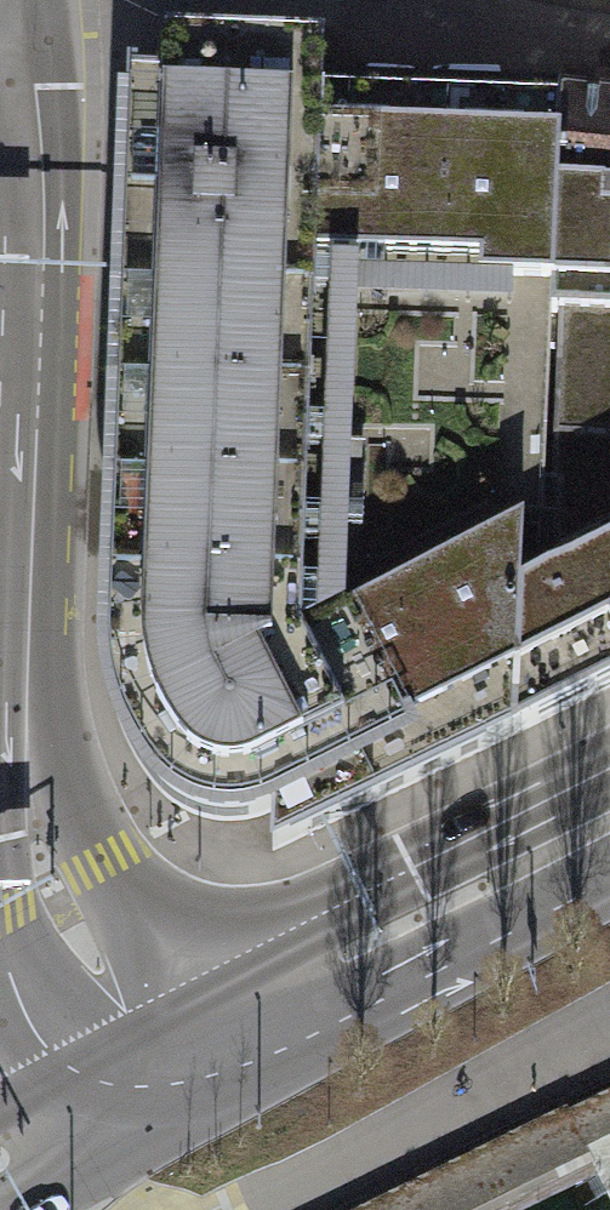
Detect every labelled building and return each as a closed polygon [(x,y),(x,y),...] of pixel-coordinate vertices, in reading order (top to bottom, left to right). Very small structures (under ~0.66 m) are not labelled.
[(518,739),(521,687),(525,608),(526,546),(526,536),(543,536),(561,537),(560,563),(609,540),(609,204),(563,202),(563,153),(563,104),(326,97),(327,64),(167,59),(165,101),(131,98),(121,324),(101,664),(111,726),(140,790),(171,819),(209,837),(246,839),(275,830),(275,858),(518,739)] [(563,104),(563,153),(563,202),(609,204),(609,108),(563,104)] [(518,739),(609,692),(609,565),(525,608),(521,687),(518,739)] [(609,1141),(609,1093),(371,1209),(475,1209),(609,1141)]
